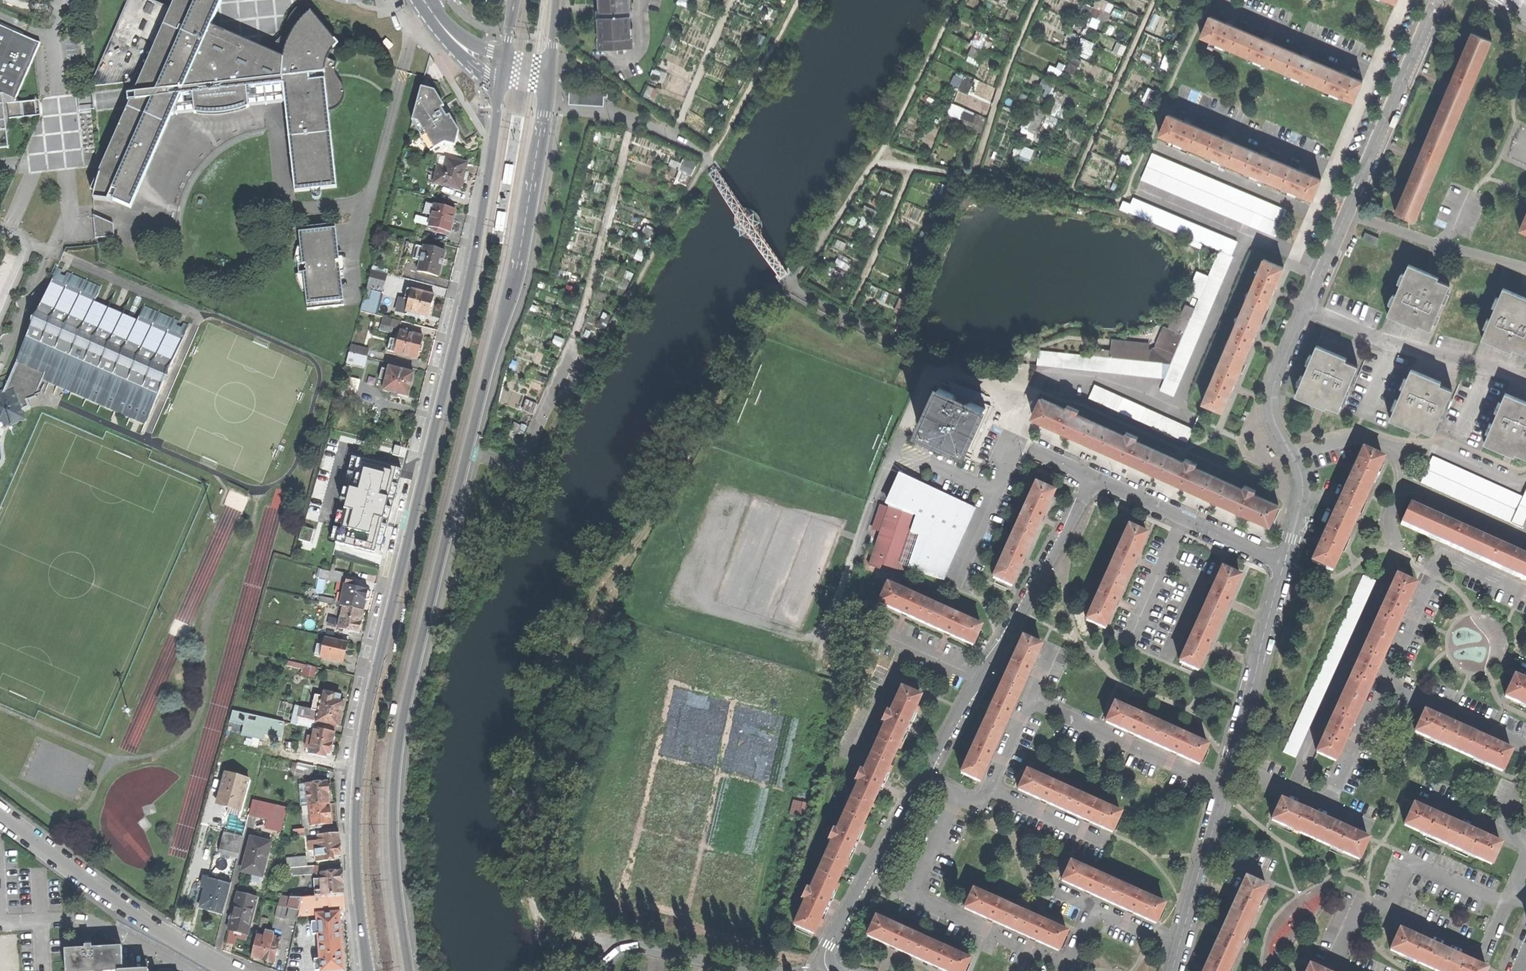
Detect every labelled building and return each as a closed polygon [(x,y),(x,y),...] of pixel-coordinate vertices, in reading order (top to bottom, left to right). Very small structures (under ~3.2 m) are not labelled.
[(130,209),(146,173),(154,156),(173,115),(174,115),(177,114),(179,114),(196,112),(197,112),(197,114),(198,115),(208,116),(219,116),(229,115),(241,112),(249,109),(250,109),(250,107),(251,107),(268,105),(270,105),(285,104),(295,192),(337,188),(329,111),(333,111),(337,109),(341,106),(343,103),(345,98),(346,93),(346,89),(345,85),(342,80),(339,77),(337,74),(336,70),(336,66),(338,62),(328,59),(331,53),(335,49),(339,45),(336,43),(311,13),(305,19),(297,7),(290,15),(287,22),(285,30),(280,37),(275,42),(268,46),(259,48),(259,49),(250,45),(243,41),(210,27),(221,2),(222,0),(175,0),(171,9),(166,6),(152,0),(128,0),(125,8),(91,85),(123,81),(130,79),(134,74),(136,75),(136,73),(142,76),(134,93),(134,94),(135,94),(135,95),(135,97),(135,100),(136,101),(132,101),(131,101),(130,103),(127,109),(101,168),(91,190),(91,191),(94,193),(93,200),(109,201),(113,191),(118,193),(114,202),(130,209)] [(603,49),(632,47),(630,10),(632,10),(632,0),(603,0),(603,4),(604,9),(601,9),(603,49)] [(1238,52),(1247,33),(1232,26),(1232,25),(1228,24),(1224,22),(1224,23),(1208,16),(1200,36),(1238,52)] [(1435,124),(1456,133),(1493,41),(1474,30),(1455,77),(1435,124)] [(2,140),(5,135),(6,133),(8,129),(9,119),(22,117),(35,116),(33,101),(21,102),(16,102),(16,99),(33,59),(40,43),(38,42),(37,43),(27,39),(25,38),(20,37),(18,41),(17,41),(10,35),(0,31),(0,142),(2,140)] [(1262,39),(1247,33),(1238,52),(1276,68),(1284,48),(1269,42),(1270,41),(1266,40),(1263,38),(1262,39)] [(1276,68),(1315,84),(1323,65),(1308,58),(1308,57),(1304,56),(1301,54),(1300,55),(1284,48),(1276,68)] [(1342,72),(1339,70),(1339,71),(1323,65),(1315,84),(1353,100),(1361,81),(1345,74),(1346,73),(1342,72)] [(608,91),(570,89),(570,96),(569,104),(576,105),(604,106),(605,97),(608,97),(608,91)] [(446,158),(461,161),(465,148),(432,94),(420,91),(411,121),(433,156),(440,156),(446,158)] [(1197,150),(1205,131),(1189,124),(1190,123),(1186,122),(1183,120),(1183,121),(1167,114),(1158,134),(1168,138),(1173,140),(1182,144),(1188,146),(1197,150)] [(1418,221),(1456,133),(1435,124),(1418,164),(1397,213),(1418,221)] [(1226,162),(1234,166),(1243,147),(1228,140),(1228,139),(1224,138),(1221,137),(1205,131),(1197,150),(1206,154),(1211,156),(1219,160),(1226,162)] [(1182,144),(1173,140),(1168,138),(1165,143),(1171,146),(1172,143),(1181,147),(1180,149),(1186,152),(1188,146),(1182,144)] [(1031,160),(1036,149),(1030,147),(1025,157),(1031,160)] [(1258,153),(1243,147),(1234,166),(1244,170),(1250,173),(1259,176),(1264,179),(1272,182),(1281,163),(1266,156),(1262,154),(1259,152),(1258,153)] [(1261,229),(1271,203),(1150,153),(1139,179),(1261,229)] [(1217,165),(1224,167),(1226,162),(1219,160),(1211,156),(1206,154),(1203,159),(1209,162),(1210,159),(1218,163),(1217,165)] [(686,156),(681,168),(695,173),(699,161),(686,156)] [(433,183),(460,189),(463,176),(467,163),(461,161),(446,158),(444,167),(438,166),(433,183)] [(1297,169),(1297,170),(1281,163),(1272,182),(1281,186),(1287,188),(1296,192),(1302,195),(1311,199),(1320,179),(1303,172),(1303,171),(1300,170),(1297,169)] [(1250,173),(1244,170),(1242,175),(1248,178),(1249,176),(1257,179),(1257,181),(1262,184),(1264,179),(1259,176),(1250,173)] [(1294,197),(1300,200),(1302,195),(1296,192),(1287,188),(1281,186),(1279,191),(1285,193),(1286,191),(1295,195),(1294,197)] [(1122,210),(1125,211),(1222,250),(1229,253),(1235,239),(1131,197),(1129,203),(1126,202),(1122,210)] [(422,213),(432,215),(434,205),(425,202),(422,213)] [(429,226),(449,232),(451,220),(454,210),(434,205),(432,215),(429,226)] [(95,216),(97,238),(115,236),(114,229),(114,224),(111,223),(104,224),(103,220),(95,216)] [(334,224),(331,225),(331,227),(330,235),(329,242),(330,248),(330,256),(335,307),(341,306),(334,224)] [(330,307),(335,307),(330,256),(330,248),(329,242),(330,235),(331,227),(331,225),(324,225),(323,226),(320,228),(314,228),(310,228),(308,227),(303,227),(306,264),(303,264),(304,267),(302,269),(304,270),(304,273),(307,273),(310,309),(315,308),(318,307),(321,306),(325,306),(328,307),(330,307)] [(306,264),(303,227),(297,227),(304,309),(310,309),(307,273),(304,273),(304,270),(302,269),(304,267),(303,264),(306,264)] [(1365,239),(1378,245),(1381,238),(1378,236),(1368,232),(1365,239)] [(405,258),(420,262),(424,247),(409,244),(405,258)] [(417,272),(438,277),(441,264),(444,252),(424,246),(424,247),(420,262),(417,272)] [(1160,388),(1172,394),(1232,255),(1229,253),(1222,250),(1160,388)] [(1202,402),(1221,410),(1230,390),(1231,391),(1232,387),(1234,384),(1232,383),(1250,342),(1251,343),(1253,339),(1254,336),(1253,335),(1270,294),(1271,294),(1273,291),(1274,288),(1273,287),(1282,266),(1262,258),(1202,402)] [(1420,323),(1435,329),(1453,285),(1440,279),(1441,276),(1431,272),(1425,270),(1411,264),(1390,314),(1419,326),(1420,323)] [(2,468),(4,465),(6,462),(7,457),(7,453),(8,444),(10,436),(15,427),(20,421),(27,415),(33,412),(30,404),(38,400),(35,395),(38,393),(40,389),(47,392),(49,386),(56,389),(53,397),(54,398),(58,389),(71,395),(67,404),(68,404),(72,396),(85,402),(81,410),(83,411),(86,402),(99,408),(96,417),(97,417),(101,409),(114,415),(110,423),(111,423),(115,415),(128,421),(124,429),(126,430),(129,421),(142,427),(139,436),(140,436),(147,421),(145,421),(180,342),(182,342),(189,326),(188,325),(186,328),(182,326),(180,331),(175,329),(177,324),(173,322),(174,319),(173,319),(172,321),(158,315),(159,313),(158,312),(157,315),(143,309),(144,306),(143,306),(136,324),(93,305),(101,287),(100,286),(99,289),(86,283),(87,281),(86,280),(85,283),(71,277),(73,274),(72,273),(70,276),(66,274),(64,280),(59,278),(61,272),(56,270),(58,267),(56,266),(49,283),(50,284),(16,359),(15,358),(8,374),(9,375),(2,390),(0,391),(0,469),(2,468)] [(367,285),(383,289),(387,274),(371,270),(367,285)] [(1193,294),(1200,297),(1205,285),(1198,282),(1193,294)] [(417,314),(428,317),(431,305),(433,295),(406,288),(404,298),(408,300),(405,314),(416,317),(417,314)] [(1525,351),(1525,296),(1519,293),(1505,288),(1484,339),(1513,350),(1515,347),(1525,351)] [(372,300),(365,298),(363,310),(379,313),(383,292),(374,290),(372,300)] [(396,312),(405,314),(408,300),(404,298),(400,297),(396,312)] [(1181,304),(1175,319),(1180,322),(1183,316),(1187,307),(1181,304)] [(1187,307),(1183,316),(1190,319),(1194,309),(1187,306),(1187,307)] [(1094,352),(1094,357),(1169,365),(1190,319),(1183,316),(1180,322),(1175,319),(1166,339),(1146,350),(1109,346),(1109,350),(1095,348),(1094,352)] [(397,320),(387,317),(385,326),(395,329),(395,328),(398,329),(400,322),(397,321),(397,320)] [(395,353),(417,359),(419,349),(422,337),(400,331),(398,341),(395,353)] [(388,351),(395,353),(398,341),(391,339),(388,351)] [(1110,341),(1109,346),(1146,350),(1146,344),(1110,341)] [(368,350),(351,345),(349,353),(366,357),(368,350)] [(1319,345),(1298,396),(1313,402),(1327,407),(1328,405),(1342,411),(1361,366),(1347,360),(1349,357),(1319,345)] [(1160,378),(1163,379),(1169,365),(1094,357),(1038,351),(1036,366),(1159,380),(1160,378)] [(366,357),(349,353),(346,362),(363,366),(366,357)] [(397,394),(407,397),(410,386),(413,374),(389,368),(387,373),(386,378),(383,391),(391,393),(397,394)] [(1412,368),(1393,419),(1408,425),(1420,430),(1421,428),(1436,434),(1454,389),(1440,384),(1441,380),(1412,368)] [(1186,424),(1114,391),(1088,379),(1082,393),(1108,405),(1180,438),(1186,424)] [(338,394),(354,398),(357,391),(340,386),(338,394)] [(983,395),(957,387),(954,394),(940,387),(920,431),(965,451),(974,432),(985,408),(971,402),(973,398),(980,401),(983,395)] [(1487,443),(1500,449),(1515,455),(1517,451),(1525,455),(1525,400),(1512,394),(1508,392),(1487,443)] [(1040,424),(1054,430),(1056,427),(1060,429),(1066,432),(1069,433),(1068,437),(1081,443),(1082,439),(1092,443),(1101,424),(1077,413),(1079,409),(1066,403),(1064,408),(1041,397),(1032,417),(1041,420),(1040,424)] [(1127,463),(1141,470),(1142,466),(1151,470),(1160,451),(1136,440),(1138,436),(1126,430),(1124,434),(1101,424),(1092,443),(1100,447),(1099,451),(1113,457),(1114,453),(1117,455),(1124,458),(1128,460),(1127,463)] [(1346,486),(1370,497),(1387,457),(1364,446),(1354,468),(1346,486)] [(1174,481),(1177,482),(1183,485),(1186,486),(1185,490),(1199,496),(1201,493),(1210,497),(1218,477),(1195,467),(1197,462),(1185,457),(1183,462),(1160,451),(1151,470),(1159,474),(1157,477),(1172,484),(1174,481)] [(1432,455),(1421,481),(1513,522),(1522,505),(1525,497),(1432,455)] [(1232,507),(1236,508),(1242,512),(1247,514),(1245,517),(1259,523),(1260,520),(1268,523),(1277,504),(1254,494),(1256,489),(1244,484),(1242,488),(1218,477),(1210,497),(1219,501),(1217,504),(1231,510),(1232,507)] [(975,511),(905,479),(890,511),(894,513),(883,536),(879,545),(871,563),(897,574),(892,585),(899,588),(903,577),(922,537),(923,538),(909,569),(941,584),(966,530),(975,511)] [(1014,531),(1033,539),(1043,517),(1054,493),(1035,484),(1014,531)] [(1370,497),(1346,486),(1338,503),(1329,522),(1352,533),(1370,497)] [(1450,545),(1459,524),(1411,503),(1401,522),(1437,539),(1450,545)] [(1522,505),(1513,522),(1525,528),(1525,527),(1525,506),(1522,505)] [(875,532),(883,536),(894,513),(890,511),(886,509),(875,532)] [(346,511),(341,530),(381,540),(386,522),(346,511)] [(1352,533),(1329,522),(1320,541),(1311,560),(1334,572),(1352,533)] [(1489,562),(1498,541),(1459,524),(1450,545),(1458,548),(1489,562)] [(1085,617),(1104,626),(1114,604),(1137,557),(1148,534),(1129,526),(1085,617)] [(381,540),(341,530),(336,550),(376,560),(381,540)] [(1033,539),(1014,531),(993,578),(1012,586),(1023,561),(1033,539)] [(1525,579),(1525,554),(1498,541),(1489,562),(1522,577),(1525,579)] [(1200,614),(1218,622),(1230,598),(1240,576),(1221,567),(1200,614)] [(330,580),(342,583),(344,573),(332,570),(330,580)] [(1286,751),(1298,757),(1378,580),(1366,575),(1286,751)] [(1397,575),(1317,752),(1335,760),(1342,746),(1340,745),(1345,735),(1346,736),(1347,733),(1349,730),(1347,729),(1352,720),(1353,720),(1369,686),(1368,685),(1372,674),(1374,675),(1375,672),(1377,670),(1376,669),(1393,631),(1393,630),(1401,612),(1402,613),(1403,609),(1405,607),(1403,606),(1408,596),(1409,597),(1415,584),(1397,575)] [(340,606),(343,606),(363,611),(365,601),(366,602),(366,600),(369,600),(370,597),(371,594),(368,592),(368,590),(355,587),(356,583),(346,581),(343,594),(341,601),(340,606)] [(887,586),(880,603),(908,615),(949,634),(973,644),(980,626),(887,586)] [(352,631),(359,632),(361,621),(362,615),(363,611),(343,606),(342,611),(340,619),(339,622),(338,628),(344,629),(352,631)] [(1218,622),(1200,614),(1179,661),(1197,669),(1208,644),(1218,622)] [(323,658),(343,662),(345,652),(347,642),(327,637),(325,646),(323,658)] [(1022,637),(961,774),(979,782),(991,754),(1011,711),(1030,667),(1040,645),(1022,637)] [(317,657),(323,658),(325,646),(319,644),(317,657)] [(1514,675),(1505,695),(1525,704),(1525,680),(1514,675)] [(909,722),(910,719),(914,721),(920,707),(916,706),(920,697),(901,688),(891,711),(887,710),(882,721),(886,723),(874,748),(893,757),(897,748),(901,749),(908,733),(905,732),(906,729),(909,722)] [(336,725),(338,726),(341,711),(344,698),(339,697),(339,695),(322,691),(321,696),(315,695),(311,709),(318,711),(316,721),(336,725)] [(1173,751),(1199,763),(1207,745),(1114,703),(1106,721),(1133,733),(1173,751)] [(1458,750),(1468,730),(1445,720),(1424,710),(1415,730),(1458,750)] [(314,728),(334,733),(336,725),(316,721),(298,717),(297,725),(314,728)] [(308,753),(325,757),(326,753),(330,754),(332,744),(334,733),(314,728),(312,736),(308,735),(305,748),(309,749),(308,753)] [(1502,770),(1511,749),(1488,739),(1468,730),(1458,750),(1502,770)] [(867,816),(871,806),(875,808),(881,794),(877,792),(879,789),(882,782),(883,779),(887,781),(893,767),(889,765),(893,757),(874,748),(864,771),(859,769),(854,781),(859,783),(848,807),(867,816)] [(297,763),(314,767),(316,759),(299,755),(297,763)] [(314,767),(297,763),(295,770),(312,774),(314,767)] [(1064,810),(1073,792),(1026,771),(1018,790),(1046,802),(1064,810)] [(229,805),(241,808),(249,780),(225,773),(217,802),(229,805)] [(312,784),(307,785),(308,806),(309,806),(329,805),(329,795),(330,794),(329,789),(329,783),(318,784),(312,784)] [(302,807),(308,806),(307,785),(300,785),(301,807),(302,807)] [(1089,821),(1111,831),(1119,813),(1073,792),(1064,810),(1089,821)] [(1315,839),(1325,816),(1304,807),(1282,797),(1272,820),(1315,839)] [(266,819),(270,803),(253,799),(249,815),(266,819)] [(807,816),(810,802),(795,799),(792,812),(807,816)] [(1448,845),(1459,822),(1437,812),(1416,802),(1405,826),(1448,845)] [(270,803),(266,819),(269,819),(283,823),(286,807),(270,803)] [(239,816),(241,808),(229,805),(227,813),(239,816)] [(311,826),(316,826),(323,825),(331,825),(330,814),(329,805),(309,806),(311,826)] [(303,827),(311,826),(309,806),(308,806),(302,807),(303,827)] [(848,868),(855,852),(851,851),(852,849),(855,841),(857,838),(860,839),(867,826),(863,824),(867,816),(848,807),(837,830),(833,828),(828,839),(832,842),(821,865),(840,874),(844,866),(848,868)] [(1315,839),(1358,859),(1370,837),(1347,827),(1325,816),(1315,839)] [(281,831),(283,823),(269,819),(267,828),(281,831)] [(1459,822),(1448,845),(1491,865),(1502,842),(1480,832),(1459,822)] [(221,843),(229,845),(230,839),(234,840),(235,835),(224,833),(221,843)] [(243,837),(235,835),(234,840),(233,846),(240,848),(243,837)] [(317,851),(318,862),(335,861),(335,856),(342,856),(341,844),(340,835),(319,837),(320,841),(321,851),(317,851)] [(251,874),(262,876),(270,842),(251,837),(247,853),(245,858),(248,859),(245,870),(244,872),(251,874)] [(321,851),(320,841),(310,842),(311,852),(317,851),(321,851)] [(221,843),(219,853),(238,857),(240,848),(233,846),(229,845),(221,843)] [(294,859),(295,868),(307,867),(307,858),(294,859)] [(1109,902),(1117,883),(1070,862),(1062,881),(1084,891),(1109,902)] [(840,874),(821,865),(810,890),(806,888),(801,898),(805,901),(795,925),(814,933),(818,924),(821,926),(828,912),(824,911),(825,907),(829,900),(830,897),(834,899),(840,884),(837,882),(840,874)] [(292,877),(318,874),(318,866),(307,867),(295,868),(291,868),(292,877)] [(325,892),(325,897),(345,895),(344,883),(343,872),(323,874),(323,878),(325,892)] [(259,886),(262,876),(251,874),(249,883),(259,886)] [(1230,915),(1252,925),(1270,885),(1248,876),(1242,890),(1239,896),(1230,915)] [(210,910),(223,913),(231,884),(228,883),(208,878),(207,881),(200,907),(210,910)] [(1131,912),(1156,923),(1164,905),(1117,883),(1109,902),(1131,912)] [(1011,929),(1020,911),(973,890),(965,909),(986,918),(1011,929)] [(240,930),(248,932),(256,898),(237,893),(231,917),(229,925),(228,930),(229,930),(237,932),(239,933),(240,930)] [(300,916),(347,912),(345,895),(325,897),(304,899),(300,916)] [(277,906),(275,916),(297,921),(299,910),(295,910),(277,906)] [(1058,951),(1067,932),(1020,911),(1011,929),(1033,939),(1058,951)] [(1212,952),(1235,962),(1252,925),(1230,915),(1220,933),(1212,952)] [(320,935),(321,945),(343,943),(341,916),(319,917),(320,935)] [(915,957),(923,939),(876,918),(868,936),(890,946),(915,957)] [(1433,969),(1443,946),(1424,937),(1401,926),(1391,950),(1433,969)] [(234,944),(235,938),(237,932),(229,930),(226,942),(234,944)] [(245,940),(248,932),(240,930),(239,933),(237,932),(235,938),(240,939),(245,940)] [(261,959),(273,962),(278,940),(275,940),(276,936),(273,935),(272,939),(262,937),(258,936),(256,935),(251,957),(261,959)] [(945,970),(965,970),(969,960),(923,939),(915,957),(935,966),(945,970)] [(323,970),(345,970),(344,956),(343,943),(321,945),(322,963),(323,970)] [(123,970),(121,946),(91,947),(84,947),(65,948),(66,970),(105,970),(118,970),(123,970)] [(1443,946),(1433,969),(1438,970),(1485,970),(1487,966),(1467,956),(1443,946)] [(1212,952),(1204,970),(1203,970),(1231,970),(1235,962),(1212,952)] [(1311,963),(1307,970),(1329,970),(1311,963)]
